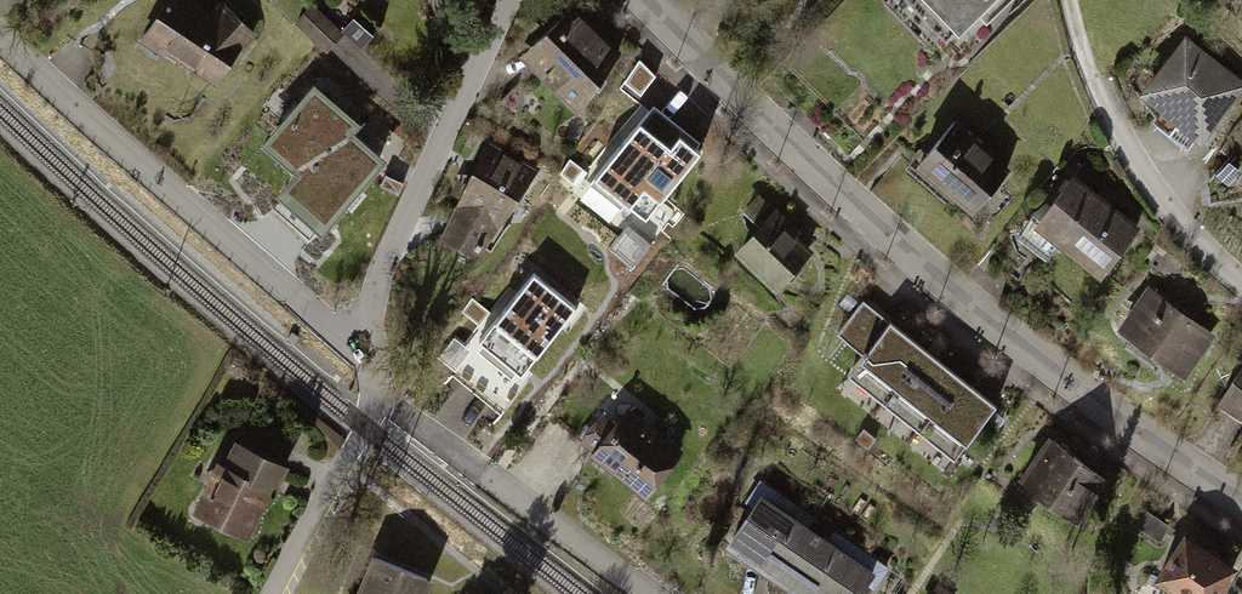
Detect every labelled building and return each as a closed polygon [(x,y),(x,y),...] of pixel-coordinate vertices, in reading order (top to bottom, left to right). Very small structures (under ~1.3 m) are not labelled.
[(143,40),(218,86),(236,57),(260,34),(223,2),(212,11),(194,0),(179,0),(176,5),(159,13),(143,40)] [(986,21),(1007,0),(918,0),(951,34),(975,10),(986,21)] [(522,54),(583,116),(625,49),(578,4),(522,54)] [(314,6),(299,22),(328,49),(343,33),(314,6)] [(1191,34),(1141,97),(1202,145),(1241,94),(1241,75),(1191,34)] [(344,133),(353,122),(314,88),(268,141),(305,172),(308,175),(344,133)] [(644,219),(701,151),(650,110),(594,178),(644,219)] [(977,211),(1015,166),(956,117),(918,162),(977,211)] [(378,163),(344,133),(308,175),(305,172),(288,192),(327,225),(378,163)] [(489,142),(443,238),(477,255),(536,172),(489,142)] [(1233,160),(1220,173),(1231,184),(1241,173),(1241,169),(1233,160)] [(1076,171),(1027,234),(1054,254),(1061,244),(1106,279),(1147,226),(1076,171)] [(777,290),(817,250),(793,226),(798,221),(762,185),(744,203),(765,224),(738,252),(777,290)] [(575,306),(533,273),(478,342),(485,347),(520,375),(548,341),(575,306)] [(1150,283),(1120,324),(1144,342),(1139,349),(1162,366),(1168,359),(1190,375),(1220,334),(1150,283)] [(885,403),(927,351),(891,322),(888,325),(861,303),(838,333),(865,354),(849,373),(885,403)] [(919,430),(961,379),(927,351),(885,403),(919,430)] [(1223,399),(1241,411),(1241,370),(1223,399)] [(954,459),(997,407),(961,379),(919,430),(954,459)] [(575,443),(647,501),(686,452),(629,407),(622,416),(606,404),(575,443)] [(220,457),(191,512),(251,543),(301,445),(254,420),(243,441),(236,438),(225,460),(220,457)] [(1083,524),(1115,480),(1052,435),(1020,479),(1083,524)] [(805,508),(763,481),(745,509),(754,515),(730,551),(786,587),(821,534),(797,519),(805,508)] [(1164,544),(1175,529),(1148,511),(1138,526),(1164,544)] [(1241,566),(1188,531),(1156,578),(1181,593),(1224,593),(1241,566)] [(821,534),(786,587),(797,593),(861,593),(866,586),(876,592),(894,565),(848,536),(841,547),(821,534)] [(434,591),(371,565),(359,593),(433,593),(434,591)] [(938,584),(931,593),(953,593),(938,584)]
